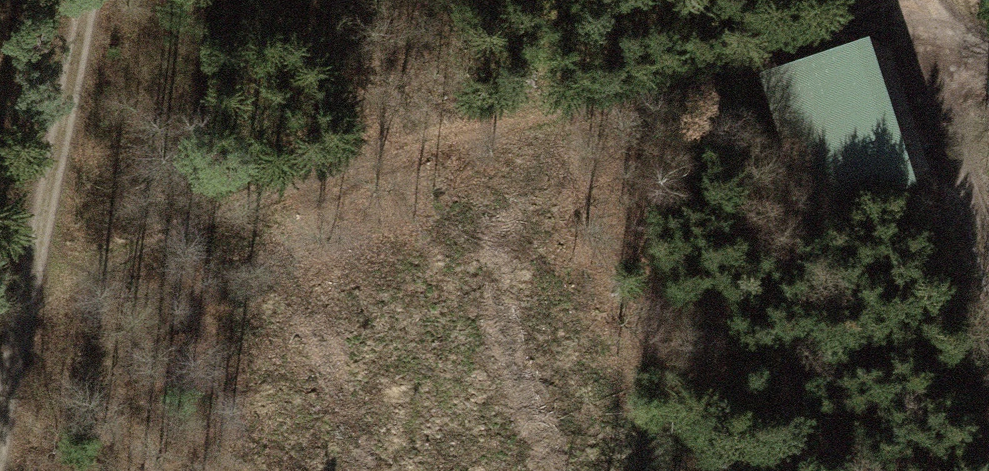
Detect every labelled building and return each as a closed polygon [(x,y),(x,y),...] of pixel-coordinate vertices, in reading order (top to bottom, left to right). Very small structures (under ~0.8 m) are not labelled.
[(931,168),(890,45),(774,82),(815,206),(931,168)]
